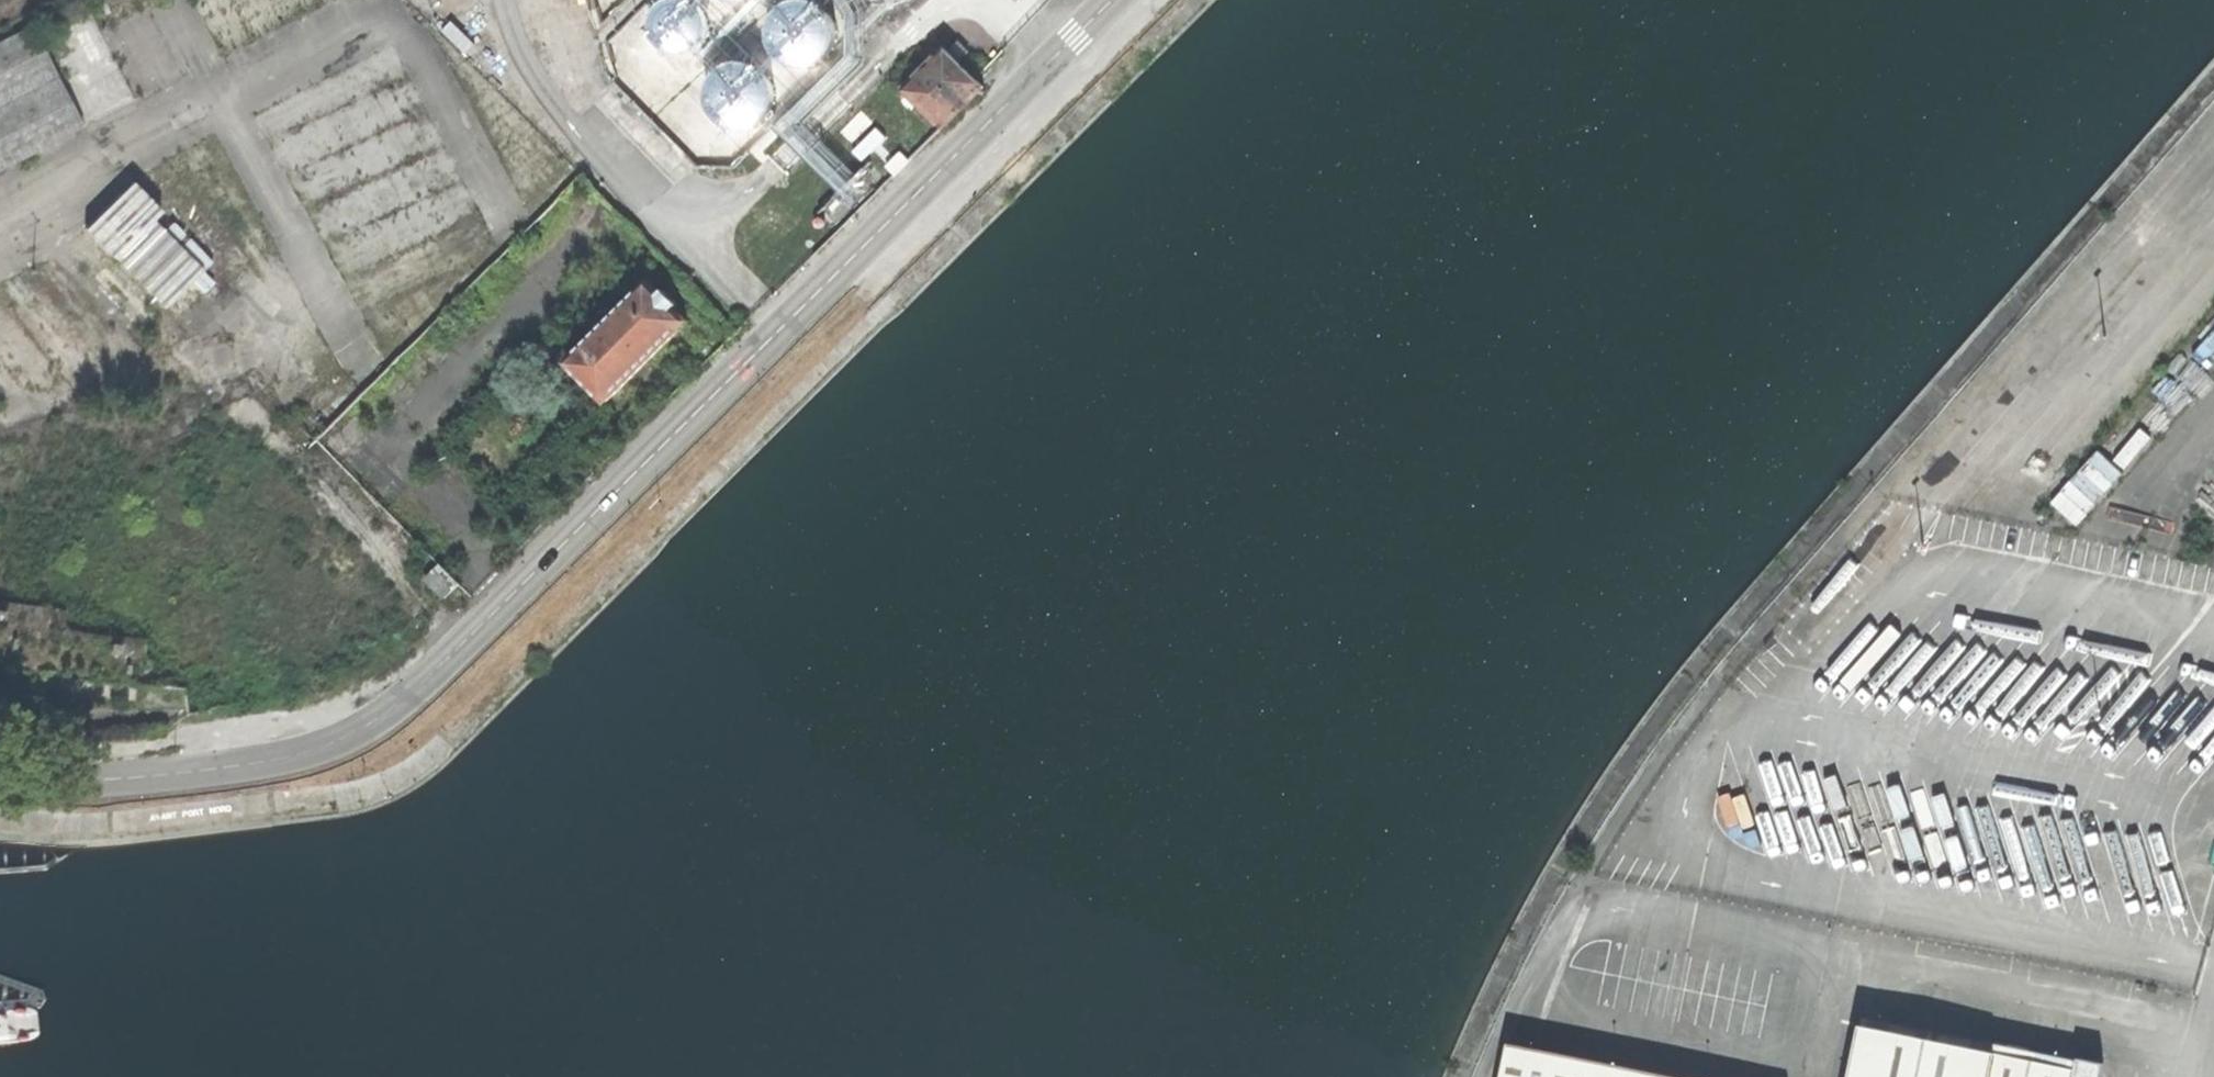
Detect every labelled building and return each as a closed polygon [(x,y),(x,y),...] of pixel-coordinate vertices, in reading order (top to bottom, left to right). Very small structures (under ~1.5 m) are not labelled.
[(693,56),(702,50),(709,40),(710,31),(708,20),(702,11),(692,5),(683,4),(671,6),(663,12),(658,20),(656,31),(658,42),(664,51),(671,56),(683,58),(693,56)] [(819,71),(830,63),(838,52),(840,39),(837,24),(830,15),(818,7),(806,5),(793,8),(782,15),(775,26),(772,39),(775,52),(782,63),(792,70),(806,73),(819,71)] [(53,55),(97,143),(143,120),(99,32),(53,55)] [(92,147),(40,47),(0,68),(0,194),(92,147)] [(931,118),(943,130),(963,109),(982,90),(956,64),(945,53),(905,93),(913,101),(907,107),(924,124),(931,118)] [(759,133),(771,125),(778,114),(781,101),(777,86),(771,77),(759,70),(746,67),(734,70),(722,78),(715,88),(713,102),(715,114),(723,126),(732,132),(747,136),(759,133)] [(117,190),(77,229),(160,311),(212,259),(176,223),(165,235),(146,216),(140,223),(135,218),(140,213),(117,190)] [(563,372),(601,411),(685,329),(674,318),(679,314),(662,297),(656,303),(645,292),(563,372)] [(2045,498),(2073,523),(2175,413),(2147,388),(2045,498)] [(439,573),(425,587),(445,608),(460,594),(439,573)] [(1722,793),(1726,825),(1756,822),(1752,790),(1722,793)] [(29,1043),(34,1040),(38,1037),(36,1014),(30,1011),(27,1009),(0,1012),(0,1046),(29,1043)] [(2103,1062),(2079,1057),(2076,1070),(1860,1028),(1850,1076),(2100,1076),(2103,1062)] [(1511,1044),(1504,1076),(1676,1076),(1511,1044)]
